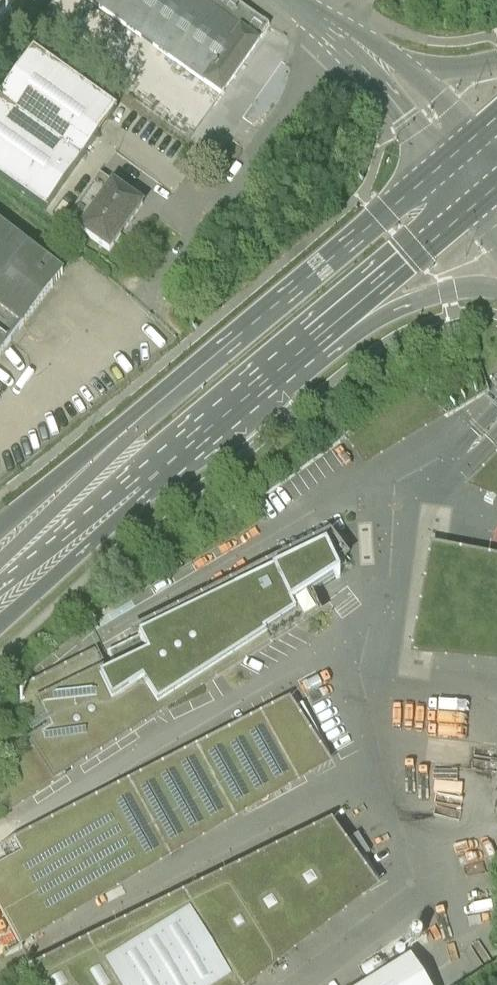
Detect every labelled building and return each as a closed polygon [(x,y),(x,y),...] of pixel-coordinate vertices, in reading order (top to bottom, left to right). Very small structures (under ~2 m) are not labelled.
[(27,0),(0,0),(0,39),(27,0)] [(35,28),(52,41),(82,0),(55,0),(35,28)] [(88,4),(223,99),(262,44),(260,43),(271,28),(231,0),(91,0),(88,4)] [(101,178),(69,224),(114,255),(146,209),(101,178)] [(23,330),(64,277),(0,228),(0,312),(23,330)] [(0,341),(0,363),(11,349),(0,341)] [(469,495),(496,506),(496,463),(469,495)] [(28,752),(31,755),(8,769),(21,789),(0,803),(0,814),(4,821),(327,625),(315,605),(345,586),(340,577),(354,567),(334,541),(132,640),(135,644),(109,657),(113,667),(105,672),(96,655),(15,696),(38,746),(28,752)] [(21,952),(335,770),(293,704),(16,844),(24,858),(0,870),(0,913),(21,952)] [(33,974),(40,984),(265,984),(381,896),(333,831),(33,974)]
